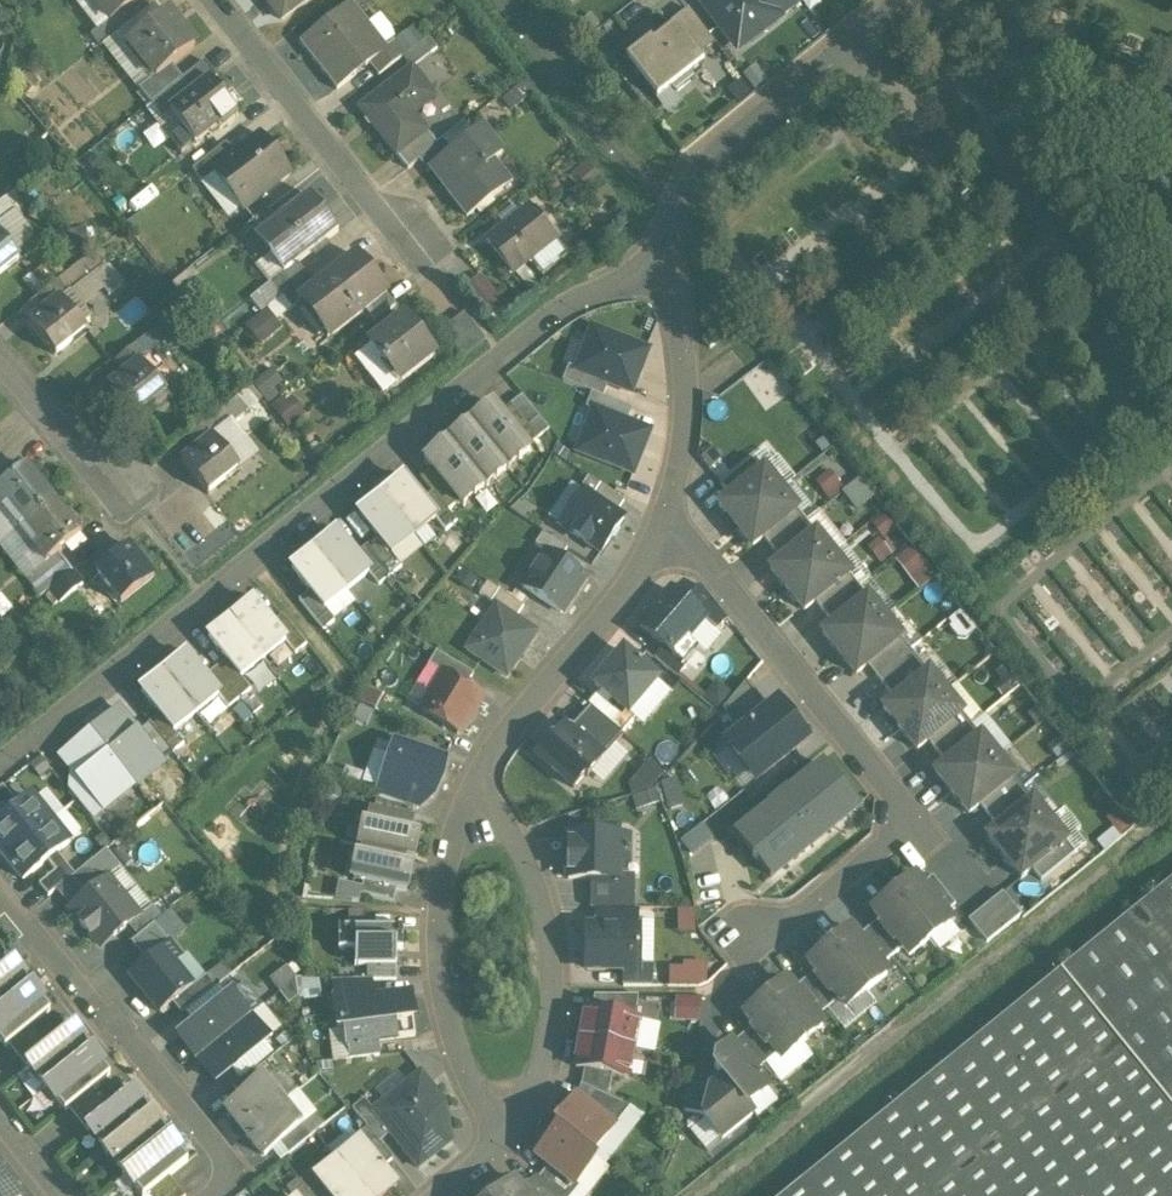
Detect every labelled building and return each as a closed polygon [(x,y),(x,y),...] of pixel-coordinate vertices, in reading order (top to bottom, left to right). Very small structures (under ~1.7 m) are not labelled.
[(112,22),(113,23),(126,13),(143,0),(95,0),(112,22)] [(283,20),(309,0),(268,0),(283,20)] [(780,20),(765,0),(697,0),(737,53),(780,20)] [(780,20),(801,4),(798,0),(765,0),(780,20)] [(353,2),(300,43),(338,91),(370,66),(385,55),(383,53),(389,49),(353,2)] [(126,13),(113,23),(112,22),(93,37),(104,48),(135,24),(126,13)] [(688,13),(673,24),(699,59),(714,47),(688,13)] [(169,15),(131,45),(157,77),(158,78),(173,66),(196,48),(169,15)] [(673,24),(624,61),(656,104),(672,92),(676,96),(696,81),(691,75),(704,66),(699,59),(673,24)] [(406,56),(402,59),(411,70),(412,71),(437,51),(428,40),(406,56)] [(385,55),(370,66),(379,78),(402,59),(406,56),(396,43),(389,49),(383,53),(385,55)] [(207,62),(184,80),(195,93),(212,80),(213,82),(219,77),(207,62)] [(173,66),(158,78),(157,77),(141,89),(153,104),(184,80),(173,66)] [(412,71),(411,70),(361,110),(398,156),(399,156),(428,133),(415,116),(437,99),(433,94),(412,71)] [(184,80),(153,104),(164,119),(172,113),(171,112),(195,93),(184,80)] [(213,82),(212,80),(195,93),(171,112),(172,113),(184,129),(196,144),(219,127),(221,130),(239,115),(213,82)] [(243,102),(234,92),(226,98),(234,109),(243,102)] [(184,129),(172,139),(184,155),(196,144),(184,129)] [(452,153),(434,167),(435,168),(432,171),(468,218),(503,190),(487,168),(503,156),(482,130),(452,153)] [(428,133),(399,156),(409,169),(419,160),(438,146),(428,133)] [(229,163),(215,173),(216,174),(245,211),(293,173),(263,135),(229,163)] [(48,166),(63,155),(49,137),(33,148),(48,166)] [(438,146),(419,160),(429,173),(432,171),(435,168),(434,167),(452,153),(443,141),(438,146)] [(219,151),(195,170),(205,182),(216,174),(215,173),(229,163),(219,151)] [(591,163),(574,174),(584,189),(601,178),(591,163)] [(340,232),(312,196),(264,233),(279,251),(293,269),(300,265),(340,232)] [(530,209),(488,243),(514,276),(556,242),(530,209)] [(20,261),(0,236),(0,277),(20,261)] [(293,269),(279,251),(272,257),(285,274),(286,275),(293,269)] [(318,288),(305,299),(307,301),(301,305),(330,341),(367,312),(388,296),(358,258),(318,288)] [(293,269),(286,275),(285,274),(273,283),(284,297),(309,277),(300,265),(293,269)] [(121,287),(105,266),(92,277),(109,297),(121,287)] [(309,277),(284,297),(294,311),(301,305),(307,301),(305,299),(318,288),(309,277)] [(69,295),(58,282),(35,300),(45,313),(60,301),(61,302),(69,295)] [(388,296),(367,312),(376,324),(396,307),(388,296)] [(45,313),(29,326),(55,358),(86,333),(61,302),(60,301),(45,313)] [(246,333),(258,348),(280,330),(268,314),(246,333)] [(464,315),(442,333),(463,359),(486,341),(464,315)] [(406,318),(370,347),(386,367),(389,365),(403,382),(435,357),(406,318)] [(717,329),(702,341),(710,351),(725,339),(717,329)] [(648,352),(592,330),(576,371),(575,373),(608,386),(629,394),(638,370),(641,371),(648,352)] [(141,345),(118,363),(128,376),(142,364),(143,365),(152,358),(141,345)] [(773,362),(747,377),(765,409),(791,395),(773,362)] [(128,376),(112,388),(138,420),(168,396),(143,365),(142,364),(128,376)] [(603,399),(608,386),(575,373),(576,371),(568,368),(562,383),(591,395),(603,399)] [(273,374),(256,392),(285,420),(302,402),(273,374)] [(212,421),(222,433),(262,401),(252,388),(212,421)] [(603,399),(591,395),(585,410),(593,413),(594,411),(627,424),(632,410),(603,399)] [(539,419),(521,397),(510,406),(528,428),(539,419)] [(528,428),(510,406),(499,415),(517,437),(528,428)] [(499,415),(493,408),(482,416),(483,417),(472,426),(470,423),(468,424),(470,426),(508,473),(509,472),(507,469),(517,460),(519,461),(529,453),(526,449),(517,437),(499,415)] [(627,424),(594,411),(593,413),(577,454),(633,476),(640,457),(637,455),(647,432),(627,424)] [(549,431),(539,419),(528,428),(537,440),(549,431)] [(212,421),(190,438),(200,450),(215,438),(222,433),(212,421)] [(506,472),(470,426),(460,434),(461,435),(450,444),(448,441),(446,442),(448,444),(484,489),(486,491),(487,490),(484,487),(495,478),(496,479),(506,472)] [(537,440),(528,428),(517,437),(526,449),(537,440)] [(200,450),(183,463),(210,496),(241,470),(215,438),(200,450)] [(484,489),(448,444),(438,452),(439,453),(428,462),(425,459),(424,460),(431,470),(449,492),(459,504),(463,509),(465,508),(462,505),(473,496),(474,497),(484,489)] [(778,457),(768,465),(786,485),(796,477),(778,457)] [(754,460),(720,487),(729,499),(763,471),(754,460)] [(27,469),(0,491),(0,504),(5,510),(10,505),(26,524),(54,502),(27,469)] [(449,492),(431,470),(420,479),(432,494),(438,500),(449,492)] [(729,499),(718,508),(735,528),(780,492),(763,471),(729,499)] [(421,503),(403,480),(381,498),(413,539),(435,521),(421,503)] [(583,494),(616,516),(624,504),(588,481),(581,492),(583,494)] [(449,492),(438,500),(448,513),(459,504),(449,492)] [(780,492),(735,528),(752,549),(763,540),(797,513),(780,492)] [(438,500),(432,494),(421,503),(435,521),(446,533),(457,524),(448,513),(438,500)] [(616,516),(583,494),(560,528),(600,555),(624,521),(616,516)] [(413,539),(381,498),(358,516),(376,539),(391,557),(413,539)] [(81,536),(54,502),(26,524),(42,545),(37,549),(48,563),(59,554),(81,536)] [(797,513),(763,540),(772,551),(806,524),(797,513)] [(815,535),(806,524),(772,551),(781,563),(815,535)] [(354,557),(336,535),(314,553),(346,593),(368,575),(354,557)] [(781,563),(770,572),(787,593),(832,556),(815,535),(781,563)] [(536,550),(547,558),(559,566),(567,554),(544,538),(536,550)] [(391,557),(376,539),(365,548),(390,578),(401,569),(391,557)] [(131,547),(98,573),(123,604),(155,578),(131,547)] [(365,548),(354,557),(368,575),(379,587),(390,578),(365,548)] [(346,593),(314,553),(291,571),(310,593),(324,611),(346,593)] [(59,554),(48,563),(36,572),(51,591),(74,573),(59,554)] [(832,556),(787,593),(804,613),(815,604),(849,577),(832,556)] [(547,558),(525,591),(565,618),(587,585),(559,566),(547,558)] [(74,573),(51,591),(61,604),(84,586),(74,573)] [(858,588),(849,577),(815,604),(824,615),(858,588)] [(523,609),(487,584),(479,596),(496,608),(515,621),(523,609)] [(858,588),(824,615),(833,627),(867,599),(858,588)] [(685,605),(705,623),(717,633),(726,624),(699,589),(685,605)] [(310,593),(299,602),(323,632),(334,623),(324,611),(310,593)] [(685,605),(672,594),(640,629),(665,651),(681,665),(695,648),(688,642),(705,623),(685,605)] [(833,627),(822,636),(839,657),(884,620),(867,599),(833,627)] [(252,603),(230,621),(263,662),(285,644),(271,626),(252,603)] [(496,608),(466,652),(507,679),(536,635),(515,621),(496,608)] [(306,647),(282,617),(271,626),(285,644),(295,656),(306,647)] [(884,620),(839,657),(855,677),(867,668),(900,641),(884,620)] [(263,662),(230,621),(208,639),(226,662),(241,680),(263,662)] [(900,641),(867,668),(876,680),(910,652),(900,641)] [(681,665),(665,651),(655,662),(676,680),(686,669),(681,665)] [(910,652),(876,680),(885,691),(919,663),(910,652)] [(473,676),(436,654),(428,667),(443,676),(443,675),(465,688),(473,676)] [(657,682),(623,655),(595,689),(600,693),(628,716),(657,682)] [(204,680),(185,658),(163,676),(196,716),(218,698),(204,680)] [(241,680),(226,662),(215,671),(239,701),(251,692),(241,680)] [(928,675),(919,663),(885,691),(894,702),(928,675)] [(239,701),(215,671),(204,680),(218,698),(228,710),(239,701)] [(443,676),(421,712),(458,735),(480,698),(465,688),(443,675),(443,676)] [(894,702),(883,711),(899,732),(945,695),(928,675),(894,702)] [(196,716),(163,676),(141,693),(159,716),(174,734),(196,716)] [(724,712),(743,736),(770,714),(746,684),(724,712)] [(718,686),(705,697),(719,712),(732,700),(718,686)] [(634,722),(628,716),(600,693),(588,708),(589,709),(622,736),(634,722)] [(945,695),(899,732),(916,753),(928,744),(961,716),(945,695)] [(808,742),(779,706),(770,714),(743,736),(726,749),(743,770),(750,764),(762,779),(808,742)] [(622,736),(589,709),(569,733),(583,745),(584,743),(604,759),(622,736)] [(120,711),(91,735),(134,787),(163,764),(138,734),(120,711)] [(174,734),(159,716),(148,726),(173,756),(184,746),(174,734)] [(961,716),(928,744),(937,755),(971,728),(961,716)] [(138,734),(163,764),(173,756),(148,726),(138,734)] [(563,728),(550,743),(547,741),(534,757),(573,791),(584,777),(587,779),(604,759),(584,743),(583,745),(569,733),(563,728)] [(971,728),(937,755),(946,766),(980,739),(971,728)] [(134,787),(91,735),(61,759),(79,782),(104,812),(134,787)] [(946,766),(935,775),(951,796),(996,760),(980,739),(946,766)] [(445,762),(394,745),(389,759),(381,782),(422,796),(431,799),(437,781),(438,782),(445,762)] [(373,753),(362,784),(378,790),(381,782),(389,759),(373,753)] [(996,760),(951,796),(968,817),(979,808),(1013,780),(996,760)] [(857,809),(826,769),(739,838),(771,877),(857,809)] [(1013,780),(979,808),(988,819),(1022,792),(1013,780)] [(104,812),(79,782),(68,791),(93,821),(104,812)] [(422,796),(381,782),(378,790),(376,797),(413,810),(417,811),(422,796)] [(0,790),(0,809),(2,808),(12,800),(2,788),(0,790)] [(1032,803),(1022,792),(988,819),(998,830),(1032,803)] [(20,810),(12,800),(2,808),(11,818),(20,810)] [(0,826),(0,854),(4,860),(50,823),(45,818),(32,801),(20,810),(11,818),(0,826)] [(413,810),(376,803),(373,816),(410,825),(413,810)] [(998,830),(986,840),(1003,860),(1048,824),(1032,803),(998,830)] [(373,816),(371,816),(368,830),(363,829),(359,849),(364,850),(403,859),(413,860),(417,841),(407,839),(410,825),(373,816)] [(50,823),(4,860),(23,883),(47,863),(57,855),(68,846),(50,823)] [(1048,824),(1003,860),(1020,881),(1031,872),(1065,844),(1048,824)] [(618,829),(595,829),(595,838),(618,839),(618,829)] [(595,838),(568,838),(568,881),(590,881),(618,882),(618,879),(618,864),(627,865),(628,853),(628,850),(628,839),(618,839),(595,838)] [(1065,844),(1031,872),(1040,883),(1074,856),(1065,844)] [(403,859),(364,850),(361,863),(356,862),(352,881),(363,884),(396,891),(406,893),(410,873),(401,871),(403,859)] [(75,878),(71,881),(86,899),(107,881),(121,871),(106,852),(75,878)] [(65,865),(57,855),(47,863),(55,873),(65,865)] [(55,873),(39,887),(48,899),(71,881),(75,878),(65,865),(55,873)] [(618,882),(590,881),(590,910),(594,910),(633,911),(634,880),(618,879),(618,882)] [(955,908),(932,879),(920,888),(943,917),(955,908)] [(920,888),(913,880),(893,897),(929,942),(950,925),(943,917),(920,888)] [(69,912),(100,950),(130,926),(138,920),(107,881),(86,899),(69,912)] [(1059,975),(1171,1114),(1171,883),(1059,975)] [(396,891),(363,884),(361,891),(360,898),(393,905),(396,891)] [(361,891),(342,887),(340,898),(352,900),(351,903),(359,904),(360,898),(361,891)] [(1008,928),(1020,919),(1001,896),(990,905),(1008,928)] [(929,942),(893,897),(872,913),(879,922),(902,950),(909,958),(929,942)] [(1008,928),(990,905),(979,914),(997,937),(1008,928)] [(153,909),(130,926),(139,938),(154,927),(162,921),(153,909)] [(633,911),(594,910),(594,930),(638,930),(638,911),(636,911),(633,911)] [(979,914),(967,923),(986,946),(997,937),(979,914)] [(361,930),(361,915),(349,915),(349,930),(361,930)] [(902,950),(879,922),(868,931),(891,959),(902,950)] [(169,946),(154,927),(139,938),(131,945),(146,964),(169,946)] [(594,930),(587,930),(587,972),(623,972),(637,972),(637,970),(638,930),(594,930)] [(402,931),(338,931),(338,953),(355,953),(354,968),(367,968),(396,968),(396,954),(402,954),(402,931)] [(891,959),(868,931),(856,940),(879,969),(891,959)] [(856,940),(849,932),(829,949),(865,994),(886,977),(879,969),(856,940)] [(130,977),(160,1016),(172,1007),(192,991),(174,967),(181,961),(169,946),(146,964),(130,977)] [(865,994),(829,949),(808,965),(815,973),(838,1002),(845,1010),(865,994)] [(710,965),(672,965),(671,986),(710,987),(710,965)] [(31,991),(23,981),(21,983),(12,972),(16,969),(15,967),(0,979),(0,1016),(31,991)] [(396,968),(367,968),(368,983),(396,982),(396,968)] [(652,971),(637,970),(637,972),(623,972),(623,988),(652,988),(652,971)] [(838,1002),(815,973),(804,983),(827,1011),(838,1002)] [(294,979),(281,993),(294,1005),(307,990),(294,979)] [(192,991),(172,1007),(181,1018),(215,991),(206,980),(192,991)] [(331,984),(334,1008),(375,1003),(372,983),(368,983),(331,984)] [(827,1011),(804,983),(792,992),(815,1020),(827,1011)] [(792,992),(785,984),(765,1000),(801,1045),(822,1029),(815,1020),(792,992)] [(4,1051),(8,1048),(31,1029),(50,1014),(41,1004),(39,1005),(30,994),(34,991),(33,990),(31,991),(0,1016),(0,1045),(4,1051)] [(178,1039),(197,1062),(250,1019),(231,996),(178,1039)] [(678,997),(677,1022),(702,1022),(702,997),(678,997)] [(410,998),(375,1003),(334,1008),(337,1032),(345,1031),(349,1062),(380,1059),(378,1044),(415,1039),(413,1023),(410,998)] [(638,998),(594,998),(591,1013),(635,1022),(638,998)] [(801,1045),(765,1000),(744,1017),(753,1028),(776,1057),(781,1062),(801,1045)] [(591,1013),(586,1012),(580,1041),(633,1051),(638,1022),(635,1022),(591,1013)] [(197,1062),(216,1085),(269,1041),(250,1019),(197,1062)] [(776,1057),(753,1028),(742,1038),(765,1066),(776,1057)] [(40,1041),(31,1029),(8,1048),(18,1059),(40,1041)] [(27,1070),(26,1071),(27,1072),(31,1069),(40,1080),(38,1082),(46,1091),(91,1055),(83,1045),(81,1047),(72,1036),(76,1033),(75,1031),(49,1052),(27,1070)] [(765,1066),(742,1038),(731,1047),(754,1075),(765,1066)] [(49,1052),(40,1041),(18,1059),(27,1070),(49,1052)] [(633,1051),(580,1041),(575,1070),(584,1071),(612,1077),(627,1079),(633,1051)] [(754,1075),(731,1047),(716,1059),(714,1070),(723,1081),(724,1081),(746,1109),(747,1108),(767,1092),(754,1075)] [(46,1091),(44,1093),(45,1095),(49,1091),(58,1102),(56,1104),(64,1114),(68,1111),(91,1093),(110,1078),(101,1067),(99,1069),(90,1058),(94,1055),(93,1053),(46,1091)] [(612,1077),(584,1071),(581,1087),(594,1093),(608,1099),(612,1077)] [(255,1072),(232,1090),(241,1101),(264,1083),(255,1072)] [(390,1135),(418,1170),(452,1144),(437,1127),(436,1111),(445,1105),(421,1077),(373,1114),(390,1135)] [(284,1104),(265,1081),(241,1101),(226,1113),(245,1136),(284,1104)] [(746,1109),(724,1081),(723,1081),(709,1092),(702,1118),(721,1141),(753,1116),(747,1108),(746,1109)] [(709,1092),(690,1087),(683,1113),(702,1118),(709,1092)] [(91,1093),(68,1111),(78,1123),(100,1104),(91,1093)] [(608,1099),(594,1093),(583,1108),(612,1131),(629,1109),(608,1099)] [(87,1134),(86,1134),(87,1136),(91,1133),(100,1144),(98,1145),(106,1155),(151,1119),(143,1109),(141,1110),(132,1100),(136,1097),(135,1095),(109,1116),(87,1134)] [(583,1108),(575,1102),(553,1129),(557,1132),(558,1131),(591,1158),(592,1157),(612,1131),(583,1108)] [(100,1104),(78,1123),(87,1134),(109,1116),(100,1104)] [(284,1104),(245,1136),(263,1159),(279,1147),(301,1128),(303,1127),(284,1104)] [(378,1145),(390,1135),(373,1114),(364,1104),(353,1113),(366,1130),(378,1145)] [(106,1155),(104,1157),(105,1158),(109,1155),(118,1166),(116,1168),(124,1177),(169,1141),(161,1131),(159,1133),(150,1122),(154,1119),(153,1117),(106,1155)] [(301,1128),(279,1147),(288,1158),(310,1140),(301,1128)] [(378,1145),(366,1130),(355,1139),(359,1144),(381,1171),(392,1162),(378,1145)] [(591,1158),(558,1131),(557,1132),(537,1158),(548,1167),(574,1187),(575,1186),(596,1160),(592,1157),(591,1158)] [(122,1179),(123,1180),(127,1177),(135,1188),(134,1190),(139,1195),(148,1195),(169,1179),(187,1164),(179,1153),(177,1155),(168,1144),(172,1141),(171,1139),(124,1177),(122,1179)] [(359,1144),(337,1162),(364,1195),(387,1195),(396,1189),(381,1171),(359,1144)] [(337,1162),(314,1180),(327,1195),(364,1195),(337,1162)] [(548,1167),(538,1181),(550,1195),(573,1195),(579,1189),(575,1186),(574,1187),(548,1167)] [(0,1175),(0,1195),(17,1195),(0,1175)] [(310,1175),(299,1184),(308,1195),(327,1195),(314,1180),(310,1175)] [(148,1195),(169,1195),(177,1189),(169,1179),(148,1195)] [(538,1181),(523,1193),(525,1195),(550,1195),(538,1181)] [(297,1182),(286,1191),(290,1195),(308,1195),(299,1184),(297,1182)] [(513,1182),(496,1195),(525,1195),(523,1193),(513,1182)]
